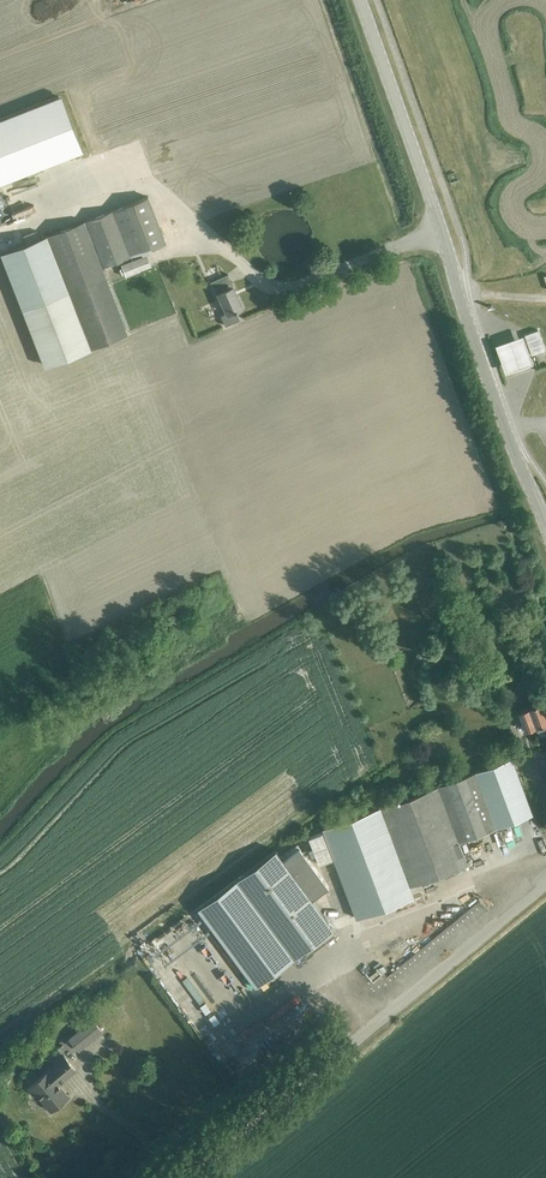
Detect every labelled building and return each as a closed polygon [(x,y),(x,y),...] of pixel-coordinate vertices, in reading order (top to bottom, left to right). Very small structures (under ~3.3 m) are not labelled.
[(0,119),(0,183),(80,152),(59,96),(0,119)] [(1,252),(24,309),(45,365),(127,333),(102,267),(166,242),(148,196),(48,235),(48,234),(1,252)] [(133,260),(121,265),(126,276),(151,266),(147,255),(133,260)] [(235,310),(242,307),(228,273),(210,281),(215,294),(218,292),(227,311),(220,314),(224,323),(237,317),(234,309),(235,310)] [(545,350),(538,330),(524,334),(532,355),(545,350)] [(522,334),(494,343),(503,370),(532,360),(522,334)] [(517,712),(521,722),(523,722),(526,731),(536,727),(538,733),(545,729),(543,724),(545,723),(545,715),(544,710),(545,710),(544,705),(543,706),(541,702),(517,712)] [(323,828),(357,918),(414,897),(409,886),(467,864),(459,842),(532,814),(511,758),(323,828)] [(322,832),(308,837),(318,864),(332,859),(322,832)] [(282,855),(277,848),(237,876),(293,956),(333,927),(312,898),(329,886),(299,843),(282,855)] [(237,876),(200,902),(256,982),(293,956),(237,876)] [(69,1038),(79,1050),(102,1031),(92,1019),(69,1038)] [(31,1085),(51,1110),(68,1096),(58,1083),(75,1069),(64,1055),(44,1071),(46,1073),(31,1085)]
